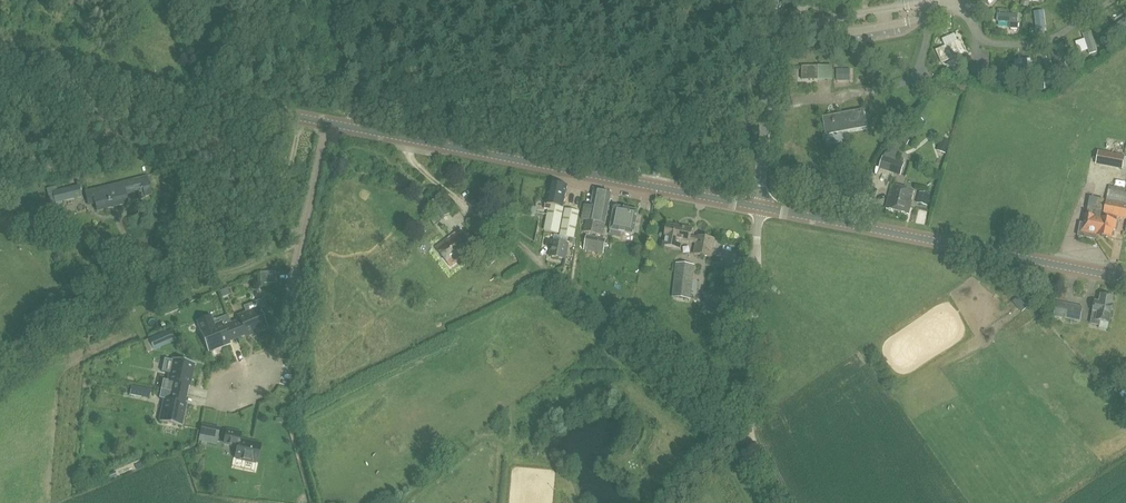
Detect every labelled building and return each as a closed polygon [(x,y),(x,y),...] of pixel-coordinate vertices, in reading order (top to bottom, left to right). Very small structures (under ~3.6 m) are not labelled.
[(815,4),(821,9),(828,0),(818,0),(815,4)] [(812,18),(819,10),(811,3),(805,12),(812,18)] [(1018,28),(1019,14),(997,13),(997,21),(1008,22),(1008,28),(1018,28)] [(194,35),(211,55),(218,49),(201,28),(194,35)] [(802,66),(802,80),(818,80),(832,80),(832,66),(818,66),(802,66)] [(837,69),(837,81),(850,81),(850,69),(837,69)] [(853,112),(823,117),(826,134),(856,128),(866,127),(863,110),(853,112)] [(941,139),(937,151),(944,153),(948,142),(941,139)] [(1122,169),(1123,168),(1125,168),(1125,157),(1098,152),(1096,165),(1122,169)] [(880,168),(901,175),(904,164),(901,163),(884,158),(880,168)] [(95,204),(96,210),(127,202),(126,195),(143,190),(145,197),(152,196),(147,175),(85,191),(89,206),(95,204)] [(273,191),(280,193),(282,180),(275,179),(273,191)] [(544,231),(559,234),(563,208),(568,186),(550,182),(546,204),(545,209),(548,210),(544,231)] [(52,191),(55,204),(83,197),(79,184),(52,191)] [(1096,239),(1097,235),(1112,238),(1113,229),(1116,229),(1117,221),(1116,221),(1117,216),(1125,218),(1125,193),(1124,192),(1125,188),(1110,185),(1103,213),(1102,213),(1104,200),(1090,197),(1087,215),(1085,214),(1083,223),(1081,223),(1078,236),(1096,239)] [(886,208),(909,214),(912,201),(911,200),(914,191),(892,186),(886,208)] [(611,195),(594,191),(591,206),(585,205),(582,219),(586,219),(584,232),(603,236),(605,227),(611,195)] [(918,204),(928,206),(931,194),(921,192),(919,197),(918,204)] [(429,217),(434,225),(450,213),(439,198),(428,205),(435,213),(429,217)] [(639,211),(615,206),(610,235),(620,238),(622,232),(634,234),(639,211)] [(559,236),(574,239),(579,211),(564,209),(559,236)] [(694,253),(711,257),(713,248),(714,249),(716,239),(691,234),(692,230),(668,225),(666,224),(662,246),(681,250),(682,240),(695,243),(694,253)] [(165,226),(156,228),(158,234),(167,232),(165,226)] [(436,247),(450,266),(474,249),(460,230),(436,247)] [(584,250),(604,254),(606,240),(586,236),(584,250)] [(549,257),(566,260),(569,244),(552,241),(549,257)] [(483,256),(489,265),(500,257),(493,248),(483,256)] [(62,261),(63,258),(62,254),(58,253),(55,255),(54,259),(55,262),(59,263),(62,261)] [(673,297),(691,298),(694,266),(676,264),(673,297)] [(82,276),(93,276),(94,268),(82,267),(82,276)] [(275,273),(260,274),(261,285),(276,284),(275,273)] [(1091,323),(1100,325),(1101,320),(1109,322),(1114,297),(1101,294),(1099,301),(1095,300),(1093,311),(1091,323)] [(231,324),(236,335),(244,332),(246,336),(267,328),(267,329),(268,329),(262,314),(269,312),(264,299),(244,307),(247,313),(238,316),(240,320),(231,324)] [(1058,324),(1063,325),(1065,319),(1081,322),(1084,307),(1058,301),(1054,317),(1059,318),(1058,324)] [(178,310),(176,303),(163,308),(166,314),(178,310)] [(228,339),(236,335),(231,324),(223,327),(222,323),(215,326),(213,321),(199,326),(200,330),(200,331),(208,352),(209,352),(208,351),(229,343),(228,339)] [(148,339),(153,351),(173,342),(168,330),(148,339)] [(161,388),(171,391),(183,393),(185,385),(189,386),(194,364),(195,364),(195,363),(172,359),(173,360),(169,380),(163,379),(161,388)] [(130,395),(149,400),(151,391),(132,386),(130,395)] [(183,393),(171,391),(169,400),(165,399),(160,421),(159,421),(159,422),(182,426),(181,425),(186,403),(181,402),(183,393)] [(199,442),(217,445),(221,429),(203,425),(199,442)] [(236,458),(257,462),(261,444),(240,440),(241,433),(227,430),(225,443),(238,446),(236,458)] [(115,471),(107,475),(109,480),(117,477),(115,471)]
